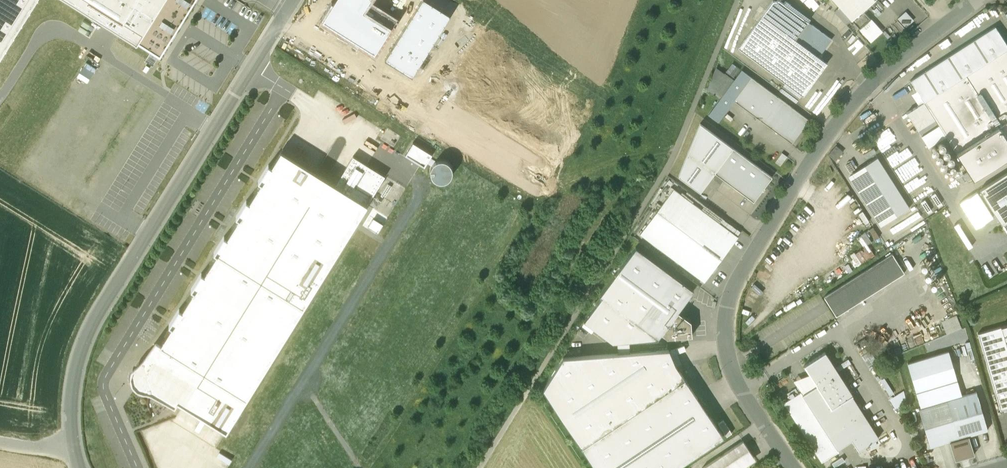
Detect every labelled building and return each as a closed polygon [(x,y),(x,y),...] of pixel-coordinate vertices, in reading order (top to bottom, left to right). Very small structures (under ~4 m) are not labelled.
[(36,0),(0,0),(0,57),(36,0)] [(160,56),(195,0),(71,0),(160,56)] [(322,20),(375,52),(396,19),(368,2),(369,0),(335,0),(322,20)] [(385,59),(412,76),(450,14),(427,0),(421,0),(385,59)] [(832,39),(812,24),(799,42),(795,39),(808,22),(779,0),(773,1),(763,15),(738,48),(786,83),(801,94),(803,96),(827,63),(819,57),(832,39)] [(840,6),(851,20),(874,0),(834,0),(840,6)] [(851,20),(840,6),(834,11),(846,24),(851,20)] [(907,10),(899,18),(908,27),(916,19),(907,10)] [(861,29),(873,41),(885,30),(873,17),(861,29)] [(918,130),(935,119),(949,141),(968,171),(958,178),(961,184),(968,179),(972,177),(973,178),(1006,156),(1006,45),(995,26),(929,69),(910,81),(911,82),(912,83),(924,102),(911,110),(911,109),(907,112),(918,130)] [(809,120),(742,70),(709,115),(718,122),(734,100),(792,143),(809,120)] [(801,94),(786,83),(781,91),(795,102),(801,94)] [(714,172),(732,148),(698,124),(676,177),(697,192),(714,172)] [(891,128),(880,134),(888,148),(899,142),(891,128)] [(432,154),(413,143),(405,155),(424,166),(432,154)] [(909,143),(887,155),(895,168),(904,164),(909,173),(903,175),(908,184),(927,174),(909,143)] [(772,177),(732,148),(714,172),(754,202),(772,177)] [(148,356),(144,360),(149,364),(148,365),(143,365),(138,367),(135,370),(133,375),(131,374),(131,378),(131,382),(133,385),(135,383),(138,386),(144,388),(149,388),(153,386),(155,387),(153,391),(174,403),(176,400),(226,431),(367,205),(335,185),(316,173),(281,151),(271,167),(268,165),(258,181),(261,183),(249,202),(246,200),(236,217),(239,218),(227,238),(224,236),(214,252),(217,254),(204,275),(201,273),(191,289),(194,291),(182,310),(179,308),(169,325),(172,327),(160,346),(157,344),(148,356)] [(367,205),(385,176),(353,156),(335,185),(367,205)] [(877,157),(852,173),(884,224),(909,208),(877,157)] [(440,160),(437,161),(434,164),(432,166),(431,170),(431,173),(432,176),(434,179),(437,181),(441,182),(445,181),(448,180),(450,177),(452,174),(452,170),(451,165),(448,163),(444,161),(440,160)] [(884,224),(852,173),(848,176),(881,226),(884,224)] [(980,190),(1001,225),(1006,222),(1006,173),(980,190)] [(674,188),(640,234),(705,282),(738,236),(674,188)] [(979,190),(961,201),(977,228),(995,217),(979,190)] [(853,255),(860,264),(876,253),(869,243),(873,240),(867,231),(859,237),(866,246),(853,255)] [(636,246),(599,296),(601,297),(585,320),(612,341),(658,338),(661,333),(677,311),(694,289),(636,246)] [(892,253),(823,296),(836,316),(904,272),(892,253)] [(817,296),(797,306),(800,312),(820,302),(817,296)] [(774,303),(755,321),(758,325),(778,306),(774,303)] [(677,311),(661,333),(667,337),(692,335),(690,321),(677,311)] [(978,333),(1000,410),(1006,408),(1006,324),(978,333)] [(670,349),(563,358),(544,390),(582,447),(684,379),(675,364),(670,349)] [(825,351),(804,365),(816,385),(802,394),(800,392),(783,402),(821,462),(838,451),(837,449),(851,440),(858,450),(878,438),(851,395),(852,395),(825,351)] [(919,408),(961,395),(948,352),(906,364),(919,408)] [(582,447),(596,467),(676,467),(723,437),(684,379),(582,447)] [(961,395),(919,408),(929,447),(987,429),(976,391),(961,395)] [(702,467),(737,467),(753,457),(742,441),(702,467)]
